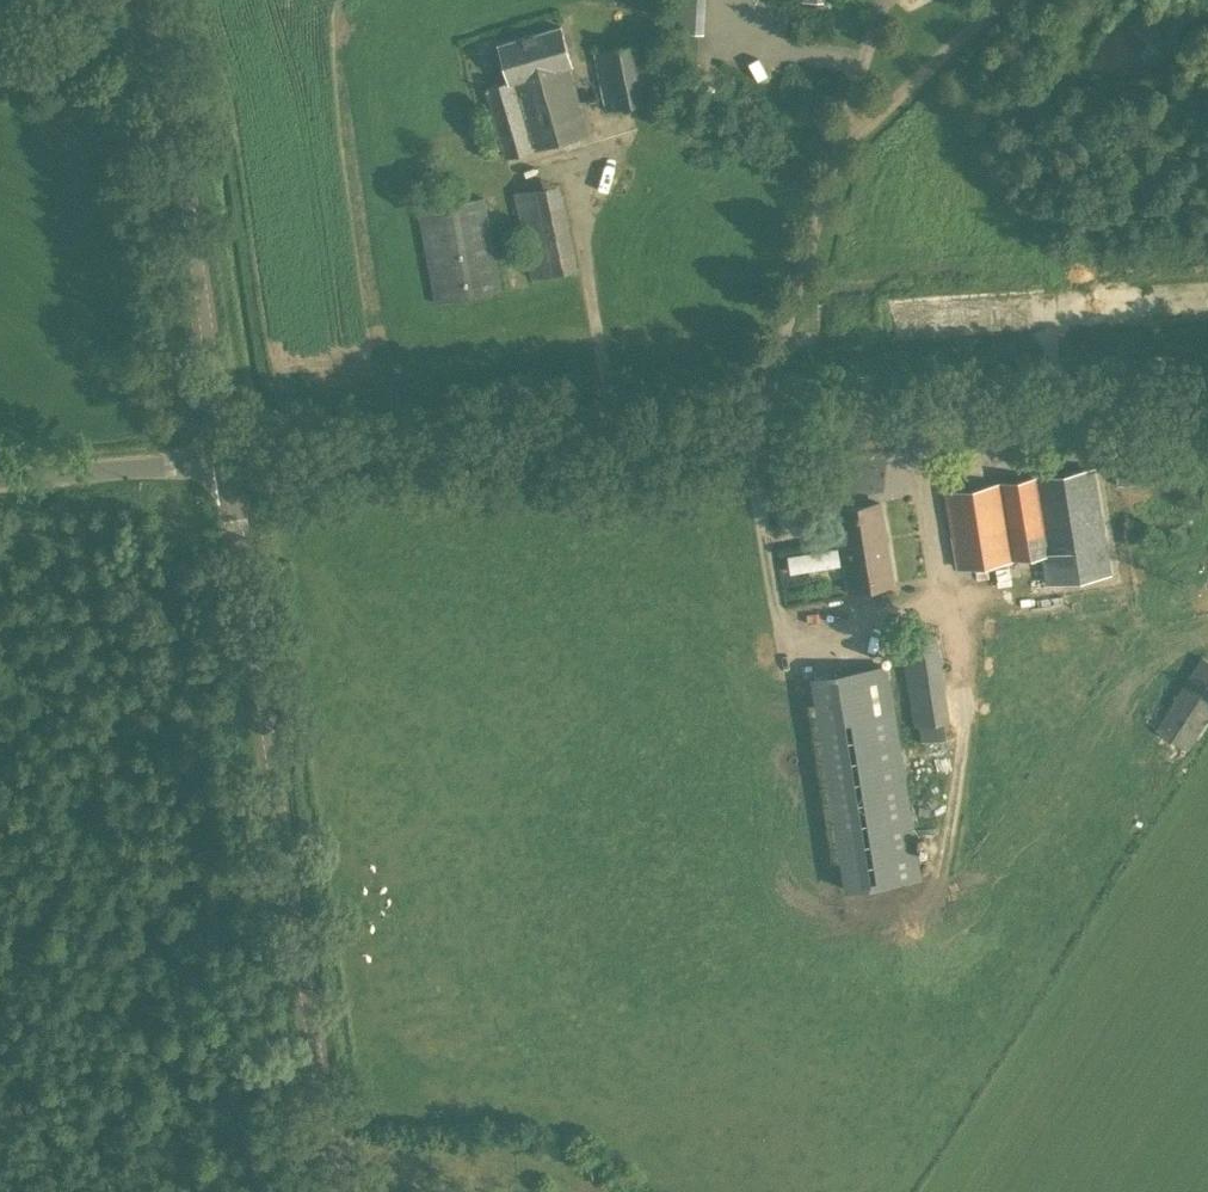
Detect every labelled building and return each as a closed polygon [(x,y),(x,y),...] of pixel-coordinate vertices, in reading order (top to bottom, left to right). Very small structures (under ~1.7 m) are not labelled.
[(686,30),(707,30),(708,0),(687,0),(686,30)] [(599,28),(464,20),(461,68),(490,69),(489,93),(531,96),(533,72),(573,74),(574,50),(598,52),(599,28)] [(67,53),(75,52),(73,42),(66,43),(67,53)] [(578,268),(564,181),(519,188),(532,275),(578,268)] [(433,299),(504,289),(496,235),(491,236),(485,195),(420,204),(433,299)] [(1049,583),(1111,572),(1094,468),(1037,477),(1037,476),(946,491),(958,568),(1044,554),(1049,583)] [(851,591),(894,584),(881,502),(837,509),(851,591)] [(785,550),(786,569),(842,565),(841,546),(785,550)] [(792,621),(852,617),(851,606),(792,609),(792,621)] [(945,720),(951,719),(940,631),(904,636),(918,740),(947,736),(945,720)] [(1207,719),(1207,660),(1201,656),(1155,730),(1188,751),(1207,719)] [(851,890),(922,878),(887,667),(815,679),(851,890)]
